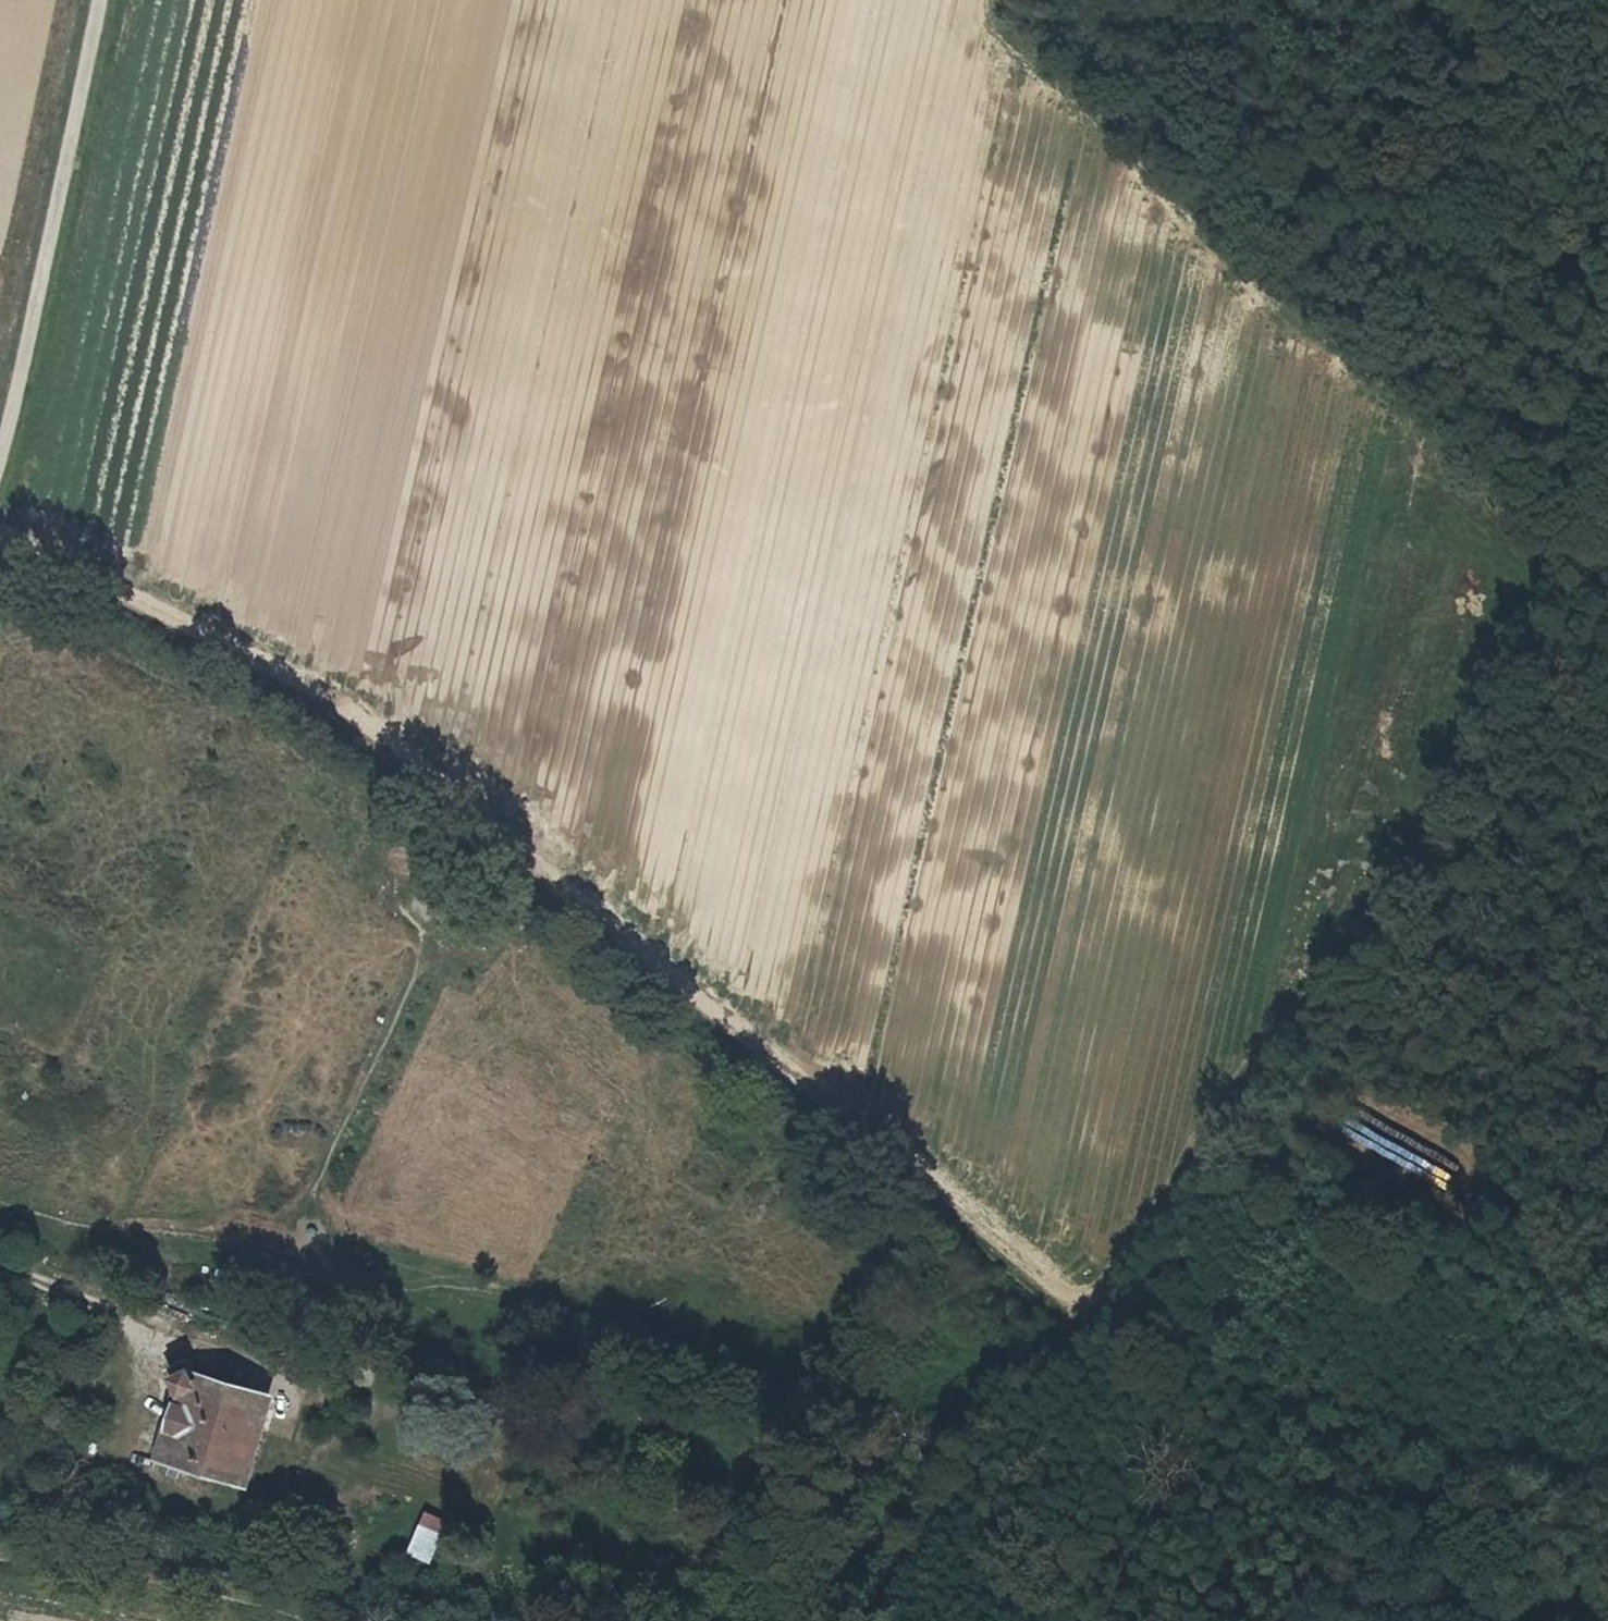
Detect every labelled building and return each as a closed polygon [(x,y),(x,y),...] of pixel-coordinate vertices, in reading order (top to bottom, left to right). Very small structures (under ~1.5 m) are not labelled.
[(176,1386),(187,1402),(172,1455),(252,1478),(273,1406),(206,1389),(194,1373),(176,1386)] [(435,1564),(454,1520),(430,1510),(410,1554),(435,1564)]
